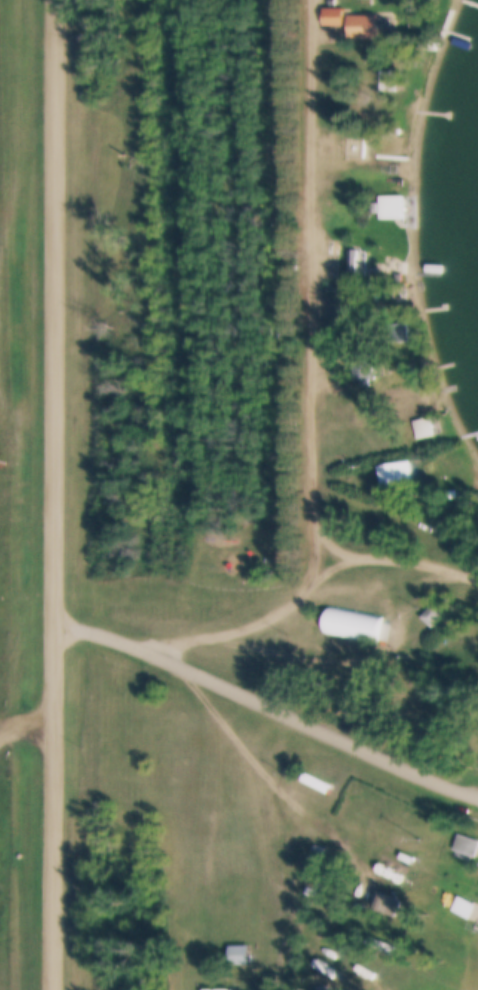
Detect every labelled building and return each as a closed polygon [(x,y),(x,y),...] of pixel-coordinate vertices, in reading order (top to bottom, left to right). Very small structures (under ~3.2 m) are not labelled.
[(348,3),(379,3),(379,25),(348,25),(348,3)] [(344,40),(375,40),(375,16),(344,16),(344,40)] [(366,42),(378,42),(377,53),(366,53),(366,42)] [(377,59),(397,60),(397,81),(376,81),(377,59)] [(343,123),(362,123),(362,148),(343,148),(343,123)] [(378,186),(403,186),(403,211),(377,210),(378,186)] [(357,238),(357,270),(347,270),(348,238),(357,238)] [(385,255),(386,242),(334,241),(334,254),(385,255)] [(328,272),(359,273),(359,284),(328,284),(328,272)] [(375,282),(394,282),(394,297),(375,297),(375,282)] [(378,317),(406,315),(408,333),(380,335),(378,317)] [(361,371),(354,371),(352,344),(373,342),(375,369),(368,370),(369,376),(362,376),(361,371)] [(412,413),(430,408),(434,426),(416,431),(412,413)] [(411,421),(415,440),(433,436),(429,417),(411,421)] [(375,456),(410,451),(413,473),(378,478),(375,456)] [(477,455),(477,456),(477,465),(469,471),(464,464),(477,455)] [(446,482),(456,480),(457,488),(447,490),(446,482)] [(433,592),(445,602),(432,618),(420,607),(433,592)] [(328,597),(382,609),(376,636),(322,625),(328,597)] [(420,618),(432,628),(447,612),(436,601),(420,618)] [(305,762),(332,775),(327,785),(301,772),(305,762)] [(301,782),(328,795),(332,786),(305,773),(301,782)] [(457,825),(477,832),(477,840),(475,848),(451,840),(457,825)] [(302,845),(315,850),(311,862),(298,858),(302,845)] [(309,866),(321,871),(317,881),(306,877),(309,866)] [(305,878),(313,881),(311,889),(302,886),(305,878)] [(376,886),(402,896),(395,914),(369,904),(376,886)] [(457,887),(476,896),(469,911),(442,898),(447,887),(455,891),(457,887)] [(471,922),(477,910),(477,907),(458,897),(451,912),(471,922)] [(228,937),(248,937),(248,956),(228,956),(228,937)] [(254,947),(229,947),(229,966),(254,966),(254,947)]
